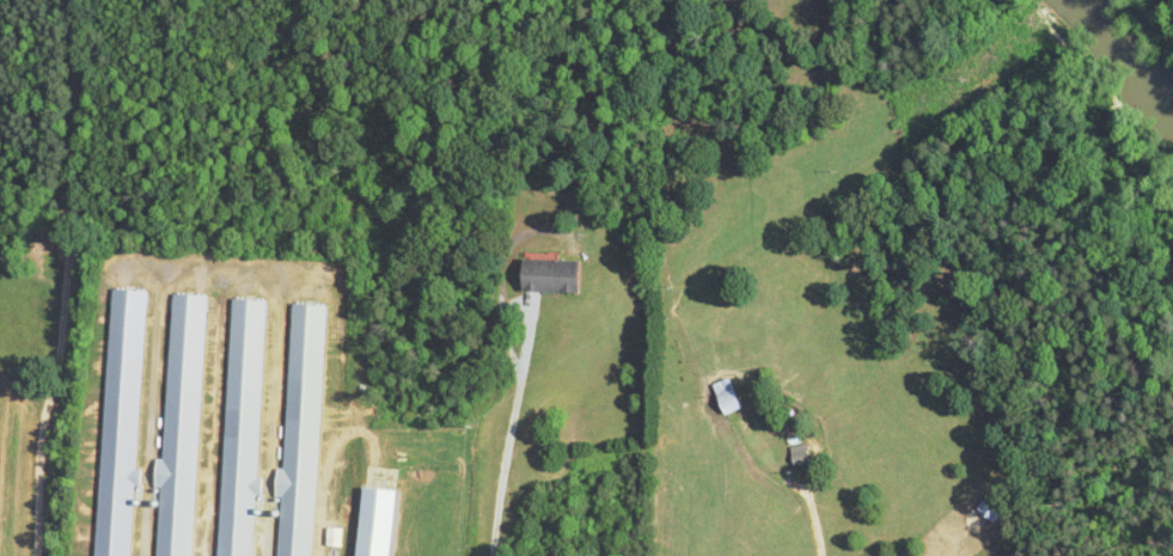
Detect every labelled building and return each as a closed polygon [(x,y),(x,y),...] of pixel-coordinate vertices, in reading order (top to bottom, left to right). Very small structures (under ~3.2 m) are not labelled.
[(569,293),(569,259),(512,259),(512,293),(569,293)] [(138,291),(101,289),(90,555),(127,555),(138,291)] [(164,294),(158,460),(150,460),(149,488),(154,488),(152,555),(188,555),(199,295),(164,294)] [(260,300),(225,299),(213,555),(248,555),(260,300)] [(286,303),(277,469),(272,469),(270,497),(275,498),(272,555),(306,555),(319,305),(286,303)] [(707,385),(720,416),(737,409),(724,378),(707,385)] [(805,465),(804,447),(787,447),(787,465),(805,465)]
